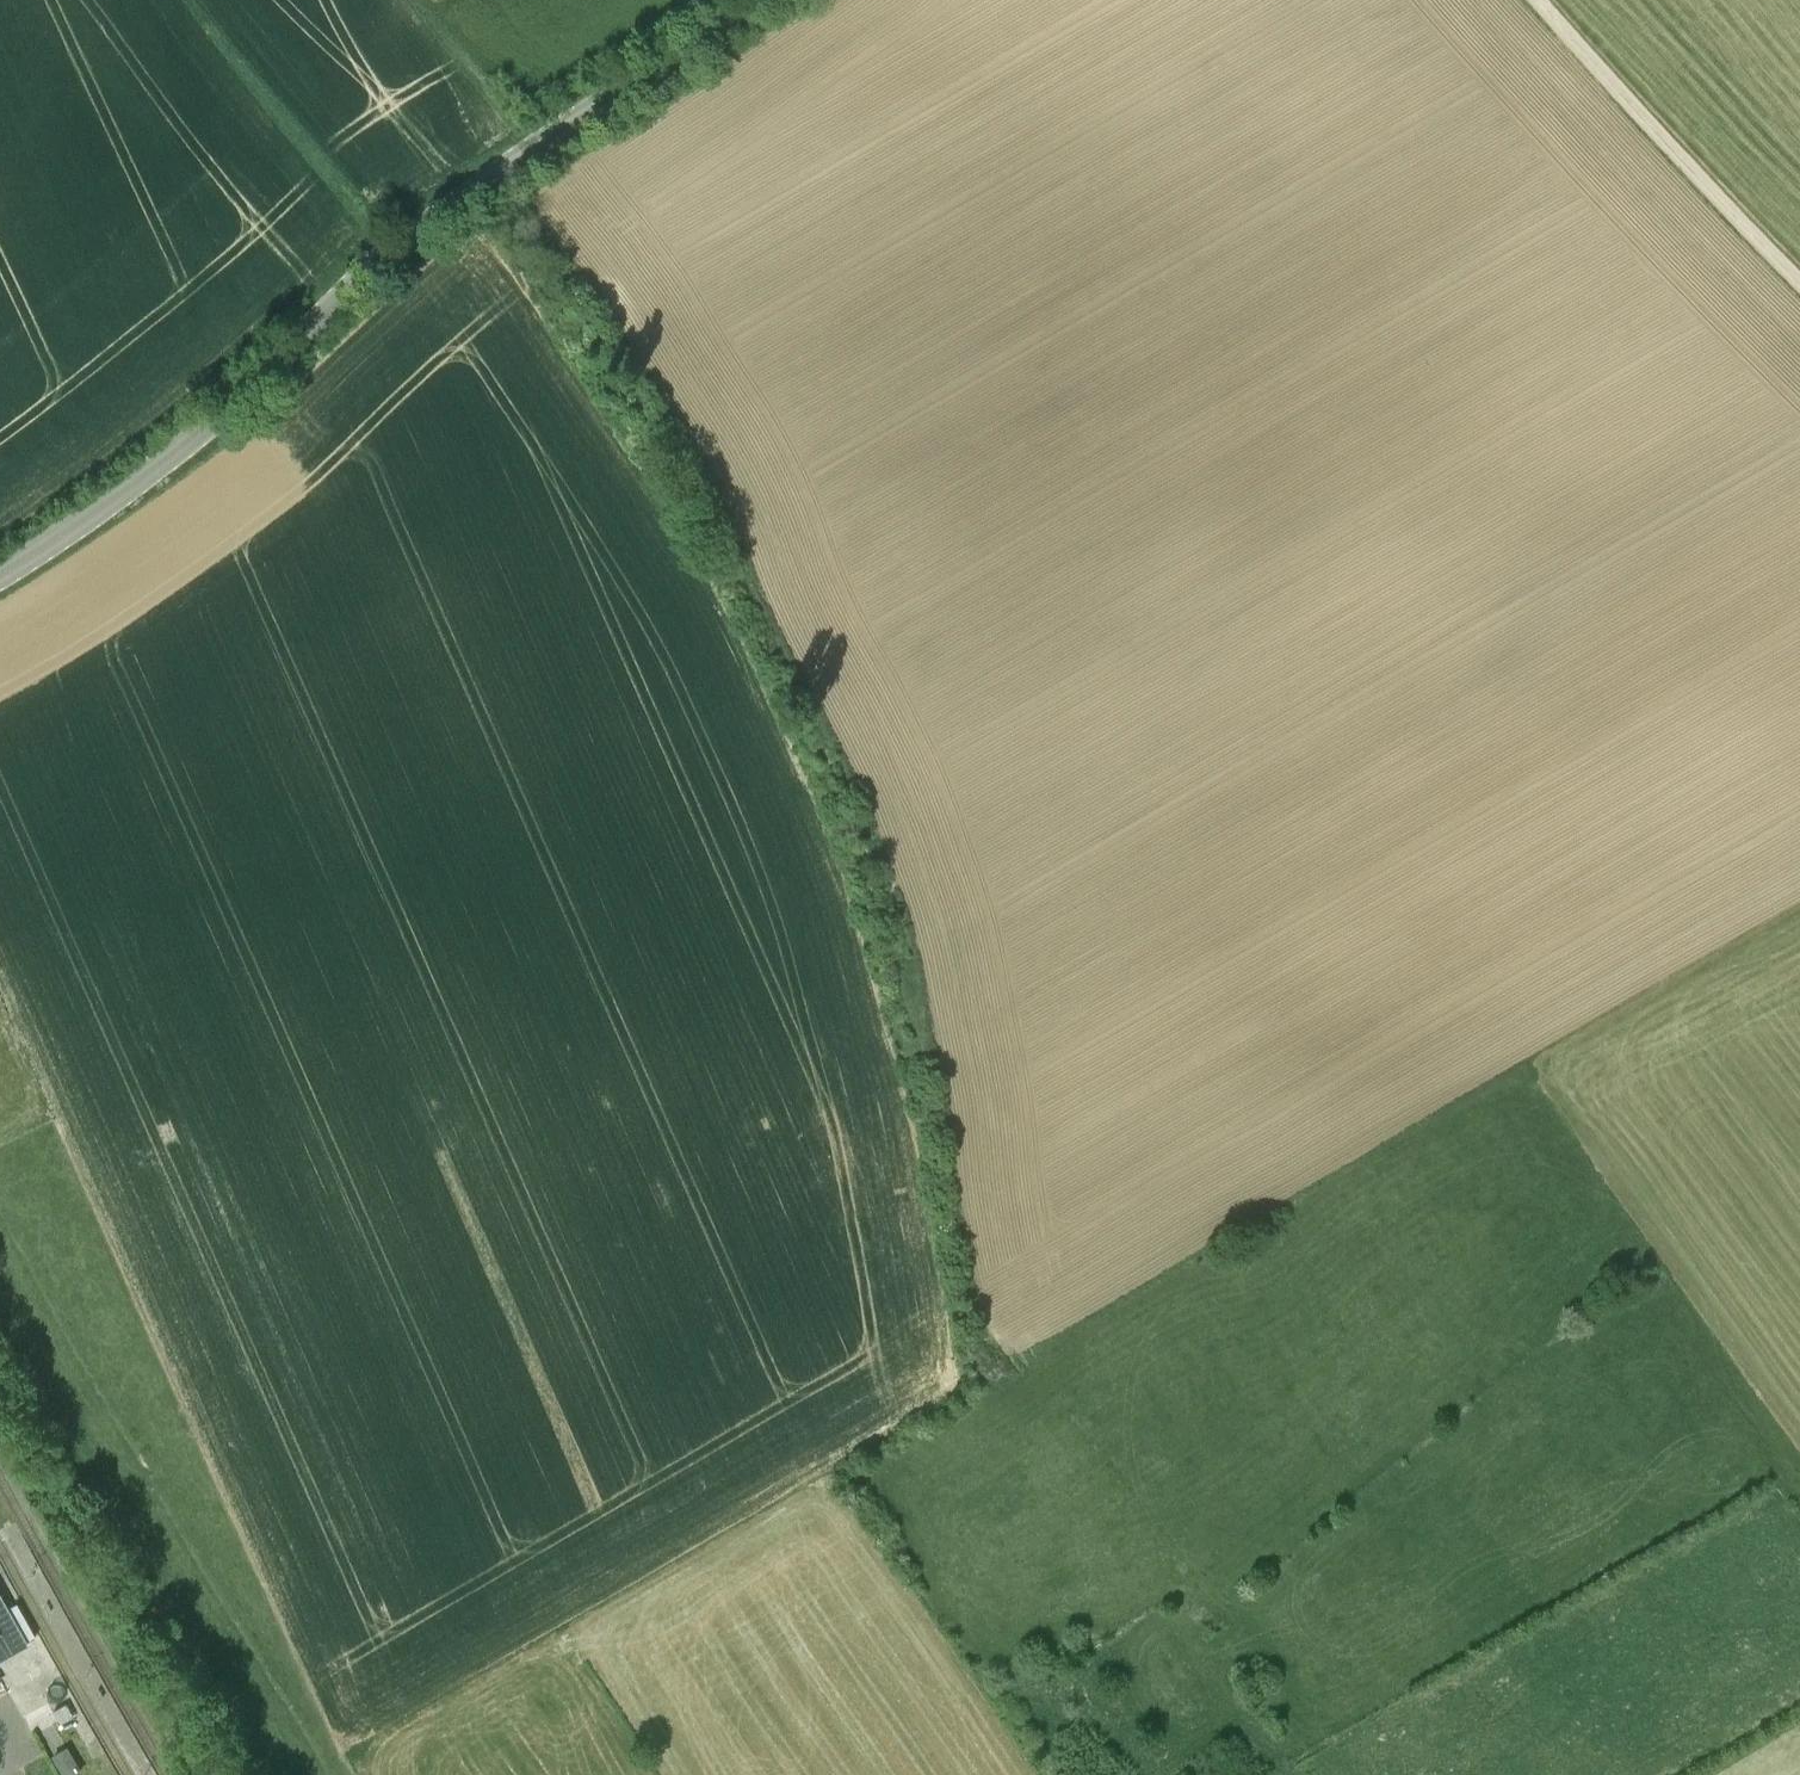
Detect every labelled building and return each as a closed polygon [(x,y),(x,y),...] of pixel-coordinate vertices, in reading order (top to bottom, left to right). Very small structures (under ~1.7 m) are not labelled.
[(17,1644),(18,1646),(19,1646),(0,1611),(0,1653),(17,1644)] [(54,1710),(60,1720),(61,1723),(71,1718),(74,1716),(67,1703),(54,1710)] [(66,1774),(69,1774),(79,1769),(66,1747),(54,1754),(66,1774)]
